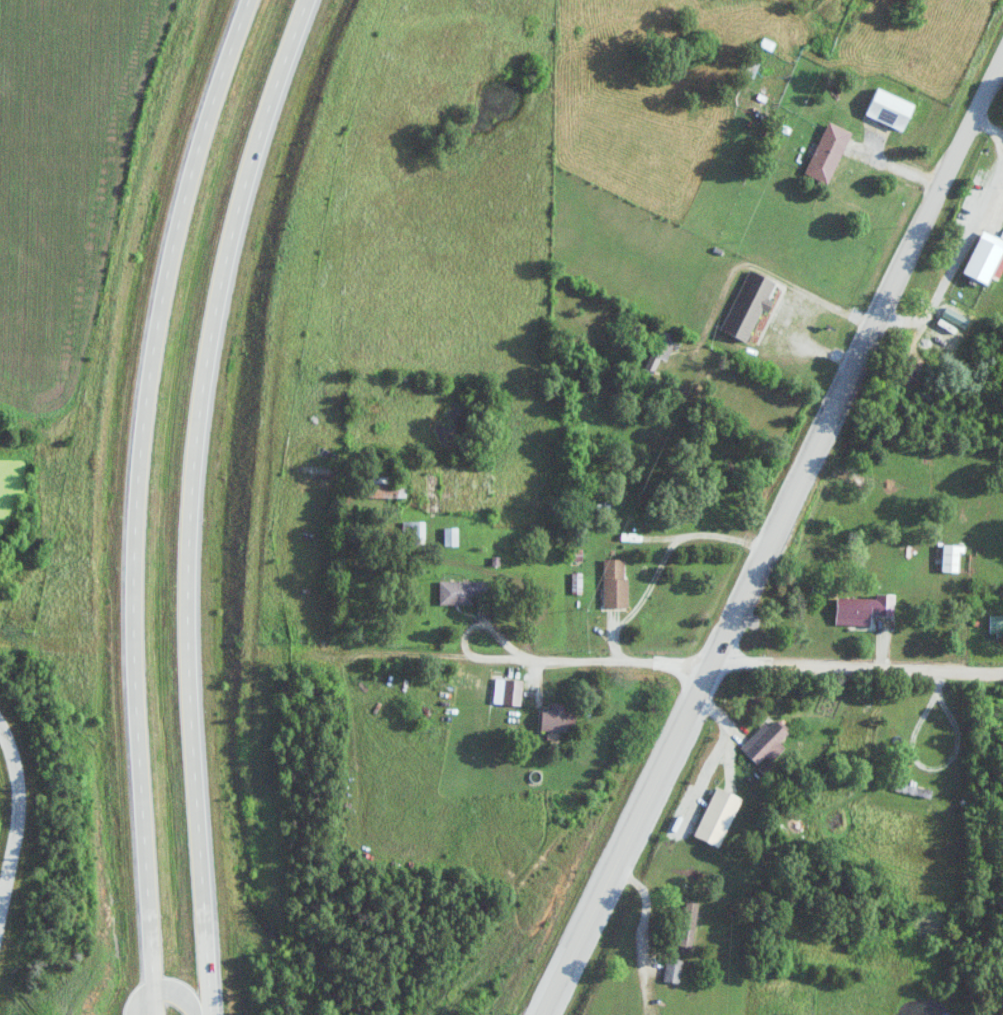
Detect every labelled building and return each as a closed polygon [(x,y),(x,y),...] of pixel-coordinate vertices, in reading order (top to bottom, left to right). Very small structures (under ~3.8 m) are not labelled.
[(907,132),(918,104),(879,89),(868,117),(907,132)] [(853,132),(829,122),(808,175),(832,185),(853,132)] [(975,255),(983,259),(990,245),(982,240),(975,255)] [(723,331),(750,342),(763,309),(767,310),(779,280),(749,268),(723,331)] [(645,368),(660,375),(677,336),(662,330),(645,368)] [(407,497),(407,486),(385,486),(385,478),(370,478),(370,497),(407,497)] [(426,544),(426,521),(404,521),(404,544),(426,544)] [(446,546),(459,546),(459,528),(446,528),(446,546)] [(944,572),(961,572),(961,545),(944,545),(944,572)] [(605,558),(605,608),(629,608),(629,558),(605,558)] [(440,605),(476,605),(476,597),(490,597),(490,581),(440,581),(440,605)] [(839,595),(838,618),(895,620),(895,596),(839,595)] [(991,615),(991,634),(1002,634),(1002,615),(991,615)] [(523,679),(506,679),(506,705),(523,705),(523,679)] [(577,731),(577,708),(543,708),(543,731),(577,731)] [(767,722),(742,747),(760,765),(770,756),(771,756),(794,732),(779,718),(771,726),(767,722)] [(703,903),(687,900),(678,945),(693,948),(703,903)] [(680,985),(686,958),(670,954),(664,982),(680,985)]
